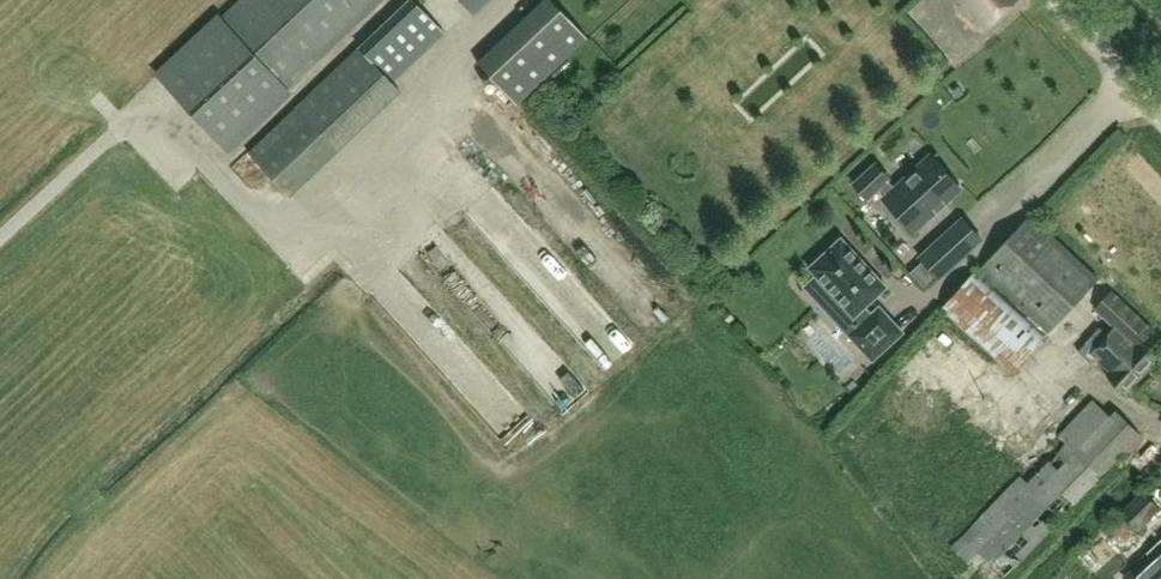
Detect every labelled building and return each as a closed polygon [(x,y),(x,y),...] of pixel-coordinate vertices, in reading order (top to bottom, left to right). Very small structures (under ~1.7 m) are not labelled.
[(160,75),(228,146),(383,0),(240,0),(160,75)] [(395,84),(447,34),(413,0),(408,0),(359,48),(395,84)] [(465,6),(474,16),(491,0),(459,0),(465,6)] [(550,0),(542,0),(477,61),(516,103),(586,38),(550,0)] [(963,5),(959,9),(982,32),(1016,0),(958,0),(963,5)] [(962,96),(954,89),(950,93),(957,100),(962,96)] [(881,200),(911,230),(955,187),(925,156),(891,189),(883,181),(884,179),(871,166),(850,186),(863,200),(876,187),(884,196),(881,200)] [(1047,332),(1081,298),(1098,278),(1030,215),(979,270),(1047,332)] [(848,335),(872,360),(903,332),(879,306),(871,314),(864,307),(886,287),(841,238),(808,268),(816,276),(804,287),(819,302),(831,292),(860,324),(848,335)] [(942,238),(920,257),(939,278),(961,258),(942,238)] [(1010,374),(1046,334),(975,271),(939,310),(1010,374)] [(1111,291),(1096,308),(1115,326),(1106,335),(1100,329),(1078,352),(1091,363),(1095,359),(1111,373),(1107,378),(1123,393),(1156,357),(1141,343),(1153,330),(1111,291)] [(952,434),(1008,376),(975,344),(919,402),(952,434)] [(888,403),(864,428),(898,459),(919,437),(931,451),(946,438),(912,403),(900,414),(888,403)] [(1100,478),(1068,447),(1013,502),(1044,534),(1100,478)] [(1142,489),(1119,512),(1139,531),(1160,509),(1142,489)] [(1123,577),(1124,578),(1160,578),(1160,541),(1123,577)] [(1006,560),(992,576),(995,578),(1028,578),(1006,560)]
